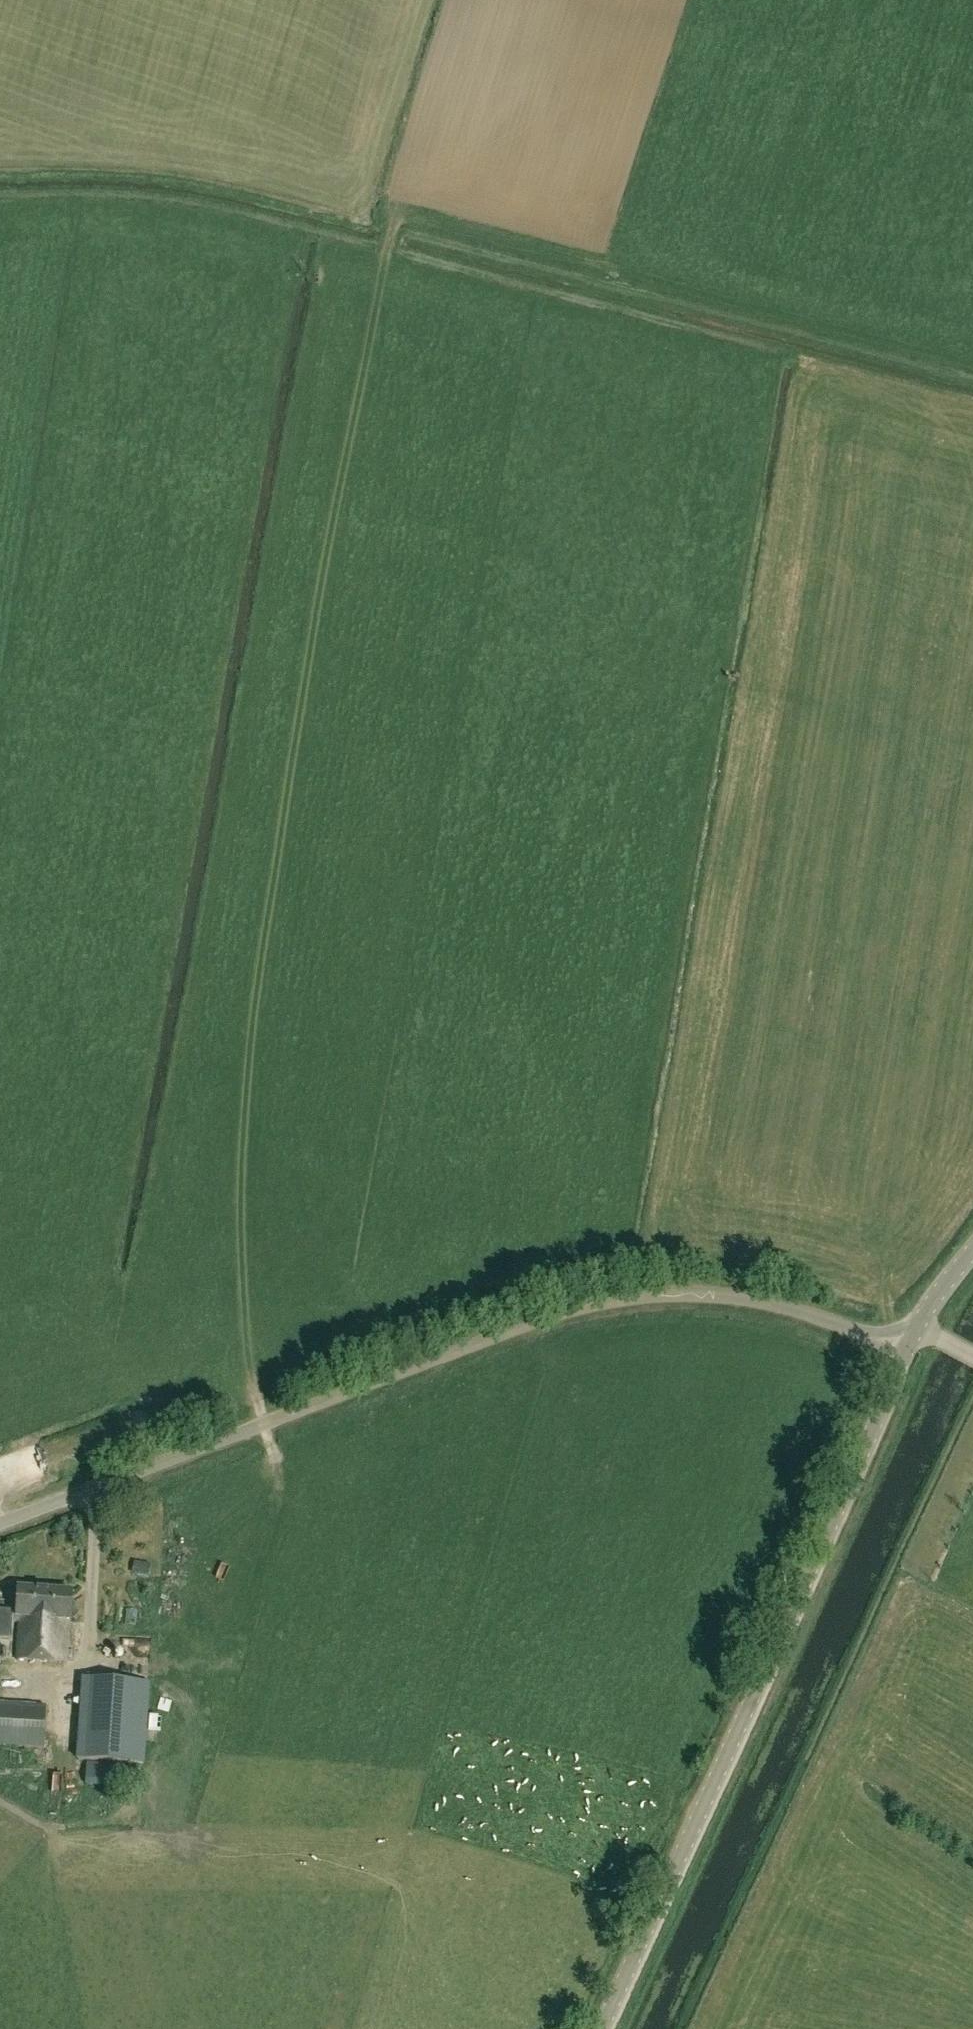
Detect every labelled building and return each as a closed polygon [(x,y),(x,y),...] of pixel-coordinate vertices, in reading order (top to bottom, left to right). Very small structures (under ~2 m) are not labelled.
[(19,1450),(11,1441),(0,1451),(0,1465),(19,1450)] [(133,1574),(149,1577),(151,1566),(135,1563),(133,1574)] [(14,1645),(14,1640),(16,1640),(15,1661),(68,1663),(73,1589),(19,1587),(17,1614),(12,1614),(12,1610),(0,1609),(0,1644),(14,1645)] [(127,1765),(87,1762),(85,1785),(124,1788),(127,1765)]
